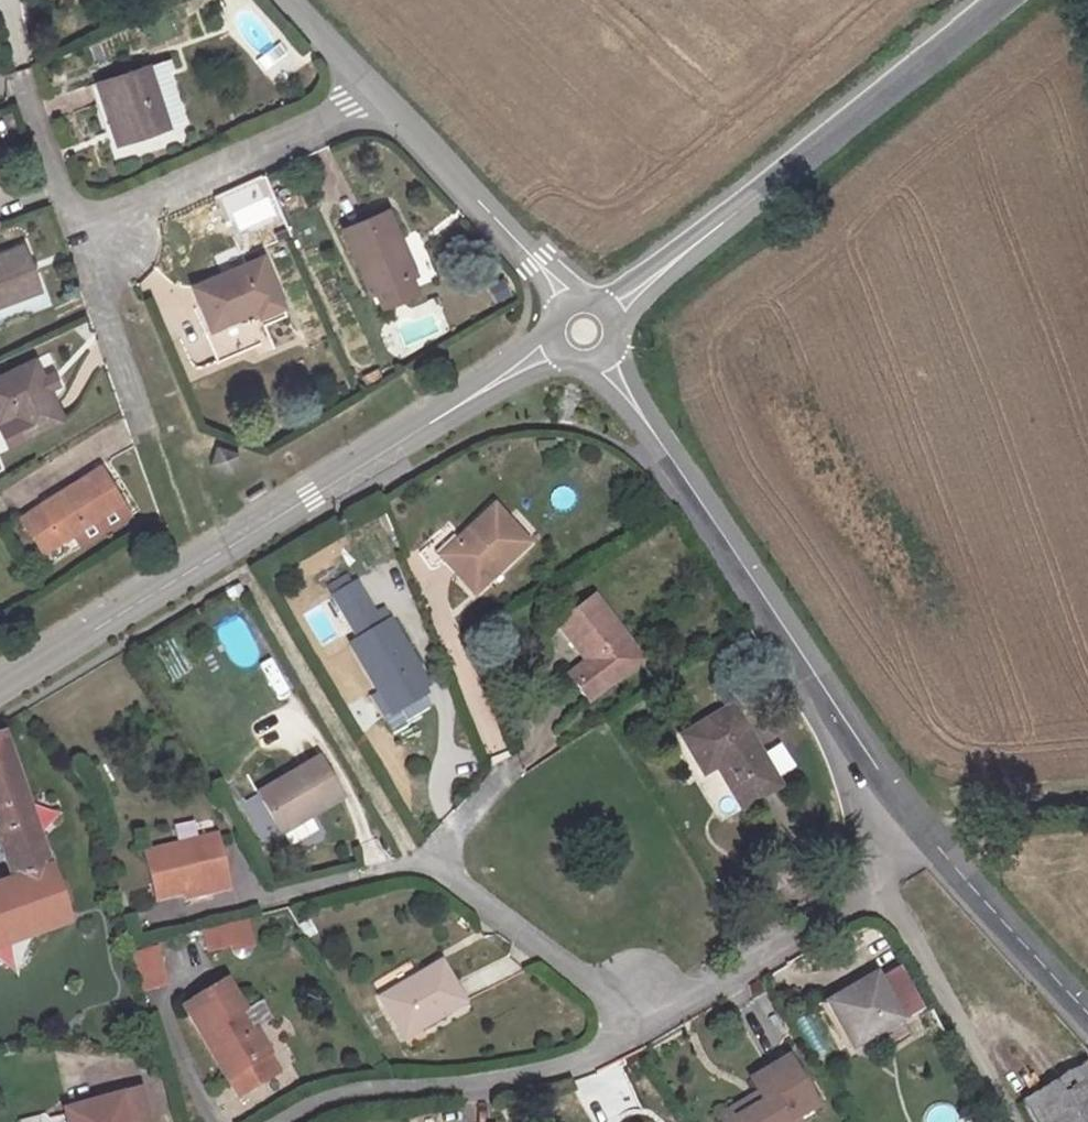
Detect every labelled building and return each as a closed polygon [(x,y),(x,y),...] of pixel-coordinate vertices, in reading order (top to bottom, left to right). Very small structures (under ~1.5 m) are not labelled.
[(155,80),(140,85),(160,146),(176,141),(155,80)] [(160,146),(140,85),(88,101),(108,163),(160,146)] [(260,228),(280,223),(272,189),(252,194),(260,228)] [(345,227),(373,292),(378,289),(413,273),(418,271),(389,208),(345,227)] [(0,271),(0,323),(34,310),(17,265),(0,271)] [(413,273),(378,289),(386,306),(420,289),(413,273)] [(256,274),(186,302),(204,344),(252,326),(255,331),(277,321),(256,274)] [(0,396),(0,455),(6,467),(60,442),(31,381),(0,396)] [(239,452),(217,444),(210,465),(232,472),(239,452)] [(44,551),(74,532),(122,498),(101,464),(22,516),(44,551)] [(122,498),(74,532),(82,547),(133,514),(122,498)] [(470,536),(451,548),(475,586),(530,551),(504,508),(468,530),(470,536)] [(361,586),(333,603),(349,628),(341,634),(371,680),(375,677),(389,699),(392,697),(400,710),(424,695),(415,683),(418,681),(406,661),(410,658),(381,610),(377,612),(361,586)] [(596,593),(558,623),(587,659),(567,677),(589,704),(646,655),(596,593)] [(733,710),(686,740),(710,777),(720,770),(747,810),(782,788),(733,710)] [(0,889),(0,955),(75,930),(7,734),(0,736),(0,834),(17,883),(0,889)] [(321,762),(261,798),(286,840),(346,804),(321,762)] [(219,837),(141,857),(154,903),(230,882),(219,837)] [(211,958),(258,944),(250,918),(203,933),(211,958)] [(160,945),(134,955),(147,993),(174,984),(160,945)] [(445,965),(384,1000),(407,1039),(467,1004),(445,965)] [(900,966),(881,977),(907,1022),(925,1011),(900,966)] [(907,1022),(881,977),(835,1003),(859,1048),(907,1022)] [(232,981),(189,1008),(248,1098),(286,1073),(275,1055),(278,1053),(232,981)] [(820,1099),(806,1075),(797,1080),(787,1062),(754,1081),(761,1093),(726,1113),(731,1121),(780,1121),(820,1099)] [(1030,1100),(1044,1121),(1087,1121),(1087,1064),(1087,1062),(1030,1100)] [(69,1111),(72,1121),(151,1121),(143,1091),(69,1111)]
